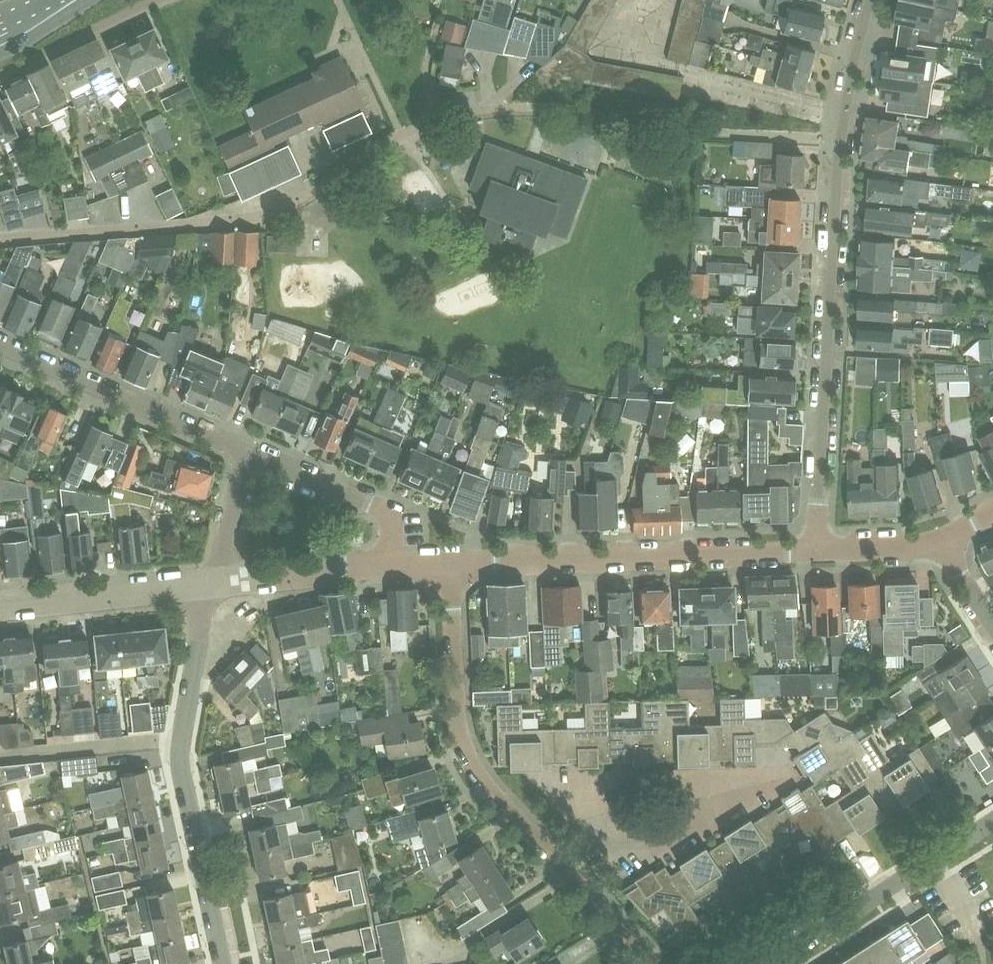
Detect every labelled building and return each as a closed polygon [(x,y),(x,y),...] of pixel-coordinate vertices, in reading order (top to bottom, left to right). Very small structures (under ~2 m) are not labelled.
[(477,19),(506,28),(515,0),(483,0),(477,19)] [(588,3),(608,14),(613,4),(605,0),(590,0),(588,3)] [(726,20),(730,4),(721,2),(722,0),(705,0),(703,7),(702,13),(726,20)] [(763,9),(786,14),(782,31),(822,40),(825,34),(825,27),(820,26),(821,23),(819,22),(821,14),(823,15),(823,14),(789,5),(790,0),(766,0),(763,9)] [(935,5),(914,0),(901,0),(896,19),(922,25),(919,37),(942,42),(947,20),(952,21),(956,18),(958,9),(935,5)] [(935,5),(958,9),(959,1),(959,0),(914,0),(935,5)] [(681,2),(678,13),(700,18),(702,13),(703,7),(681,2)] [(588,3),(583,13),(602,24),(608,14),(588,3)] [(583,13),(580,19),(577,23),(597,33),(602,24),(583,13)] [(678,13),(675,24),(698,29),(700,18),(678,13)] [(719,44),(726,20),(702,13),(700,18),(698,29),(695,38),(714,43),(719,44)] [(577,23),(580,19),(571,14),(563,28),(572,33),(577,23)] [(514,16),(503,53),(526,57),(537,22),(514,16)] [(443,38),(461,42),(466,23),(447,19),(443,38)] [(537,22),(526,57),(528,57),(544,63),(548,59),(552,56),(559,29),(537,22)] [(577,23),(572,33),(591,43),(597,33),(577,23)] [(675,24),(673,35),(695,41),(695,38),(698,29),(675,24)] [(141,34),(132,38),(154,87),(164,82),(155,63),(165,58),(153,28),(151,29),(148,28),(142,30),(141,34)] [(572,33),(565,44),(586,53),(591,43),(572,33)] [(673,35),(670,47),(692,52),(695,41),(673,35)] [(112,47),(110,48),(119,66),(124,78),(136,72),(145,91),(154,87),(132,38),(122,43),(119,41),(113,44),(112,47)] [(708,68),(714,43),(695,38),(695,41),(692,52),(689,64),(708,68)] [(97,39),(75,49),(98,97),(106,93),(102,85),(115,78),(110,68),(111,68),(97,39)] [(764,47),(761,57),(809,70),(814,50),(786,42),(783,53),(764,47)] [(466,47),(462,46),(446,43),(440,74),(460,78),(466,47)] [(885,74),(934,81),(935,81),(940,46),(916,43),(914,55),(888,51),(885,74)] [(544,63),(534,72),(534,73),(591,83),(595,60),(586,53),(565,44),(552,56),(548,59),(544,63)] [(670,47),(667,58),(689,64),(692,52),(670,47)] [(75,49),(52,60),(66,89),(68,88),(75,102),(87,96),(89,101),(98,97),(75,49)] [(804,90),(809,70),(761,57),(751,54),(749,63),(766,68),(762,83),(774,86),(775,82),(804,90)] [(363,112),(366,111),(341,56),(317,67),(318,68),(319,67),(322,73),(316,76),(315,75),(314,75),(314,77),(243,110),(251,127),(250,127),(251,130),(218,145),(230,171),(229,171),(241,198),(300,171),(288,144),(283,146),(280,139),(324,119),(328,128),(324,130),(333,149),(372,131),(363,112)] [(595,60),(591,83),(602,85),(606,62),(595,60)] [(62,109),(70,106),(48,62),(47,63),(27,73),(45,110),(45,111),(50,122),(64,115),(62,109)] [(606,62),(602,85),(613,87),(617,64),(606,62)] [(617,64),(613,87),(624,89),(628,66),(617,64)] [(628,66),(624,89),(635,91),(639,68),(628,66)] [(639,68),(635,91),(646,93),(650,70),(639,68)] [(650,70),(646,93),(657,95),(661,72),(650,70)] [(661,72),(657,95),(668,97),(672,74),(661,72)] [(27,73),(4,84),(19,114),(33,107),(42,126),(50,122),(45,111),(45,110),(27,73)] [(672,74),(668,97),(679,99),(683,76),(672,74)] [(934,81),(885,74),(881,96),(907,100),(905,112),(929,116),(934,81)] [(982,80),(980,88),(989,90),(990,82),(982,80)] [(168,96),(161,100),(166,111),(173,107),(168,96)] [(15,134),(18,141),(24,139),(25,133),(8,98),(7,98),(8,100),(1,103),(0,100),(0,141),(15,134)] [(162,128),(166,126),(167,126),(161,114),(160,113),(145,121),(151,133),(162,128)] [(862,142),(918,151),(932,153),(933,143),(907,139),(907,136),(899,135),(896,137),(899,121),(866,116),(862,142)] [(51,131),(40,133),(43,152),(46,167),(58,165),(52,136),(51,131)] [(142,131),(114,144),(133,186),(147,179),(138,160),(152,153),(142,131)] [(674,146),(680,148),(682,141),(672,138),(670,145),(674,146)] [(733,155),(771,157),(772,142),(734,140),(733,155)] [(547,230),(566,237),(587,178),(581,177),(581,179),(567,174),(568,172),(502,148),(501,150),(491,146),(492,144),(486,142),(474,175),(490,181),(480,209),(489,212),(480,236),(528,253),(537,229),(546,233),(547,230)] [(891,170),(894,154),(917,158),(918,151),(862,142),(860,157),(876,160),(875,168),(891,170)] [(114,144),(86,157),(96,179),(111,173),(120,192),(133,186),(114,144)] [(759,186),(771,186),(776,187),(776,183),(801,184),(803,155),(777,153),(776,164),(760,163),(759,186)] [(941,167),(943,155),(932,153),(930,165),(941,167)] [(931,179),(891,175),(871,174),(871,175),(874,175),(873,183),(871,183),(870,185),(868,188),(867,194),(870,197),(869,199),(902,202),(903,192),(929,194),(929,192),(951,194),(952,184),(930,182),(931,179)] [(727,184),(726,203),(753,205),(752,217),(799,220),(800,198),(770,197),(771,186),(759,186),(727,184)] [(16,195),(14,187),(0,191),(0,208),(18,203),(16,195)] [(22,218),(34,215),(27,192),(16,195),(18,203),(22,218)] [(86,193),(74,195),(77,218),(89,216),(86,197),(86,193)] [(67,220),(77,218),(74,195),(64,197),(67,220)] [(868,212),(867,228),(887,230),(899,231),(900,231),(900,230),(913,232),(914,223),(926,224),(926,221),(948,223),(949,211),(927,209),(927,208),(926,208),(889,205),(869,203),(869,204),(872,205),(871,212),(868,212)] [(713,214),(695,213),(693,241),(711,242),(713,214)] [(750,217),(749,240),(768,241),(798,242),(798,238),(802,238),(803,225),(799,225),(799,220),(752,217),(750,217)] [(235,263),(235,251),(236,231),(216,232),(215,254),(215,262),(235,263)] [(255,264),(256,252),(257,232),(236,231),(235,251),(235,263),(255,264)] [(216,232),(198,233),(197,252),(215,254),(216,232)] [(171,254),(171,253),(176,235),(176,233),(144,236),(142,242),(140,241),(128,272),(138,276),(141,277),(150,256),(171,254)] [(297,236),(267,235),(267,251),(297,252),(297,236)] [(98,260),(128,272),(140,241),(132,238),(128,247),(108,238),(107,241),(106,241),(98,260)] [(923,268),(924,258),(924,256),(911,255),(911,257),(895,256),(896,240),(882,239),(862,238),(860,262),(923,268)] [(29,258),(35,244),(17,246),(2,281),(0,280),(0,318),(1,319),(15,286),(12,285),(22,262),(26,264),(27,262),(29,258)] [(757,263),(756,274),(796,277),(796,266),(799,266),(799,254),(797,254),(797,252),(765,251),(764,263),(757,263)] [(33,255),(27,267),(37,271),(42,259),(33,255)] [(947,271),(947,269),(948,262),(948,261),(934,259),(932,269),(947,271)] [(706,260),(705,271),(718,272),(719,261),(706,260)] [(718,272),(746,274),(747,262),(719,261),(718,272)] [(946,280),(947,271),(932,269),(923,268),(860,262),(859,286),(911,290),(912,277),(923,278),(923,276),(946,280)] [(40,303),(39,303),(42,295),(40,289),(37,288),(43,274),(37,271),(27,267),(4,323),(28,333),(40,303)] [(692,272),(692,282),(709,282),(709,273),(692,272)] [(718,272),(718,284),(763,286),(762,299),(794,301),(794,299),(797,299),(798,287),(795,287),(796,277),(756,274),(746,274),(718,272)] [(61,337),(68,318),(73,306),(65,303),(75,280),(64,275),(54,298),(50,296),(39,323),(47,327),(45,330),(48,332),(47,334),(49,337),(53,338),(56,338),(58,336),(61,337)] [(88,355),(96,337),(101,326),(86,320),(96,296),(87,292),(64,345),(88,355)] [(895,297),(881,296),(861,295),(861,296),(864,296),(863,301),(861,300),(861,305),(858,307),(858,312),(860,314),(860,317),(914,321),(915,311),(943,313),(944,301),(918,300),(918,299),(895,298),(895,297)] [(126,320),(123,319),(131,301),(118,296),(103,333),(104,334),(92,362),(113,370),(130,331),(126,320)] [(709,315),(729,316),(730,303),(710,302),(709,315)] [(794,311),(779,311),(779,306),(738,304),(737,317),(756,318),(756,333),(792,335),(794,311)] [(983,311),(985,324),(992,323),(992,313),(992,310),(983,311)] [(911,350),(911,341),(921,341),(922,325),(914,325),(914,328),(860,325),(860,326),(862,326),(862,331),(859,330),(859,335),(856,336),(856,342),(859,344),(859,347),(911,350)] [(928,326),(927,342),(951,343),(952,327),(928,326)] [(173,360),(177,337),(178,329),(163,328),(159,337),(142,329),(122,374),(146,385),(159,355),(172,361),(173,360)] [(346,342),(311,331),(304,348),(337,362),(346,342)] [(177,337),(173,360),(195,370),(182,401),(203,410),(222,362),(189,348),(191,343),(177,337)] [(760,365),(771,366),(791,367),(791,364),(794,364),(795,352),(792,352),(793,341),(773,340),(744,338),(744,349),(748,350),(747,364),(760,365)] [(980,340),(981,362),(992,361),(992,344),(992,340),(980,340)] [(380,348),(353,342),(347,355),(372,366),(380,348)] [(647,345),(646,366),(662,366),(666,367),(667,349),(663,349),(663,345),(647,345)] [(858,355),(857,368),(877,369),(877,356),(858,355)] [(222,362),(203,410),(225,419),(238,388),(240,389),(250,366),(226,356),(223,362),(222,362)] [(901,381),(901,358),(887,357),(877,357),(877,371),(877,381),(900,381),(901,381)] [(434,380),(441,367),(429,361),(423,374),(434,380)] [(251,372),(239,400),(254,407),(252,413),(273,422),(291,378),(296,366),(286,362),(279,378),(264,371),(262,377),(251,372)] [(462,390),(472,368),(449,363),(441,381),(462,390)] [(968,366),(936,364),(937,380),(949,380),(969,380),(968,366)] [(989,364),(969,366),(970,380),(990,378),(989,364)] [(618,365),(618,381),(640,381),(641,366),(618,365)] [(498,374),(477,369),(471,386),(491,393),(498,374)] [(793,377),(774,376),(747,375),(746,390),(725,389),(725,385),(702,384),(701,402),(702,402),(724,403),(749,404),(749,401),(792,403),(792,398),(795,396),(795,392),(793,389),(793,386),(790,386),(791,378),(793,378),(793,377)] [(291,378),(273,422),(297,433),(309,406),(308,406),(298,402),(306,384),(291,378)] [(396,390),(366,462),(389,472),(400,447),(399,447),(404,436),(392,430),(412,384),(401,379),(396,390)] [(949,380),(949,395),(969,395),(969,380),(949,380)] [(11,390),(0,385),(0,416),(11,390)] [(370,421),(359,416),(343,452),(366,462),(396,390),(385,385),(370,421)] [(0,416),(0,438),(1,439),(7,426),(23,433),(37,401),(11,390),(0,416)] [(335,448),(343,430),(357,397),(346,392),(335,415),(327,412),(314,440),(335,448)] [(571,397),(563,420),(583,428),(592,405),(571,397)] [(622,413),(625,404),(608,399),(602,419),(619,424),(622,413)] [(647,420),(652,400),(626,399),(625,404),(622,413),(647,420)] [(652,400),(647,420),(646,428),(666,433),(673,401),(652,400)] [(478,475),(487,452),(502,407),(488,402),(451,507),(459,510),(459,513),(468,516),(468,513),(473,515),(486,478),(478,475)] [(723,415),(724,403),(702,402),(700,414),(723,415)] [(55,442),(59,432),(67,414),(47,405),(42,416),(38,415),(17,464),(31,470),(38,456),(36,455),(44,437),(55,442)] [(747,488),(743,488),(743,500),(744,520),(791,519),(798,513),(799,488),(800,485),(792,485),(792,474),(800,474),(801,461),(789,461),(789,462),(768,462),(768,441),(768,417),(777,417),(777,407),(748,405),(747,416),(747,488)] [(916,474),(915,452),(914,420),(912,421),(911,409),(901,409),(901,433),(903,433),(905,453),(905,477),(909,476),(917,506),(943,498),(934,468),(916,474)] [(99,462),(104,452),(112,434),(110,433),(109,429),(104,427),(100,428),(90,424),(78,452),(75,450),(63,477),(80,484),(91,459),(99,462)] [(874,433),(874,450),(886,449),(888,449),(887,429),(874,429),(874,433)] [(435,457),(445,435),(435,431),(425,453),(412,447),(399,476),(400,477),(399,480),(413,486),(414,483),(423,487),(435,457)] [(956,491),(977,485),(972,466),(975,465),(971,450),(957,454),(951,431),(929,437),(936,461),(946,458),(956,491)] [(982,436),(988,449),(982,451),(992,473),(992,431),(982,436)] [(455,439),(453,438),(445,435),(440,447),(446,449),(450,451),(455,439)] [(527,492),(530,471),(516,469),(518,461),(524,459),(526,451),(522,446),(505,441),(497,466),(495,466),(489,486),(527,492)] [(144,449),(133,444),(118,484),(129,488),(144,449)] [(717,466),(716,467),(718,520),(739,520),(738,487),(728,487),(727,444),(717,444),(718,466),(717,466)] [(116,448),(108,466),(121,472),(129,454),(116,448)] [(875,468),(874,469),(875,514),(901,513),(899,465),(886,465),(886,449),(874,450),(875,468)] [(8,478),(15,463),(0,457),(0,477),(8,478)] [(445,496),(446,497),(459,468),(435,457),(423,487),(431,490),(430,493),(444,499),(445,496)] [(526,496),(525,526),(552,527),(553,498),(563,498),(563,488),(564,488),(565,469),(564,469),(565,459),(548,458),(547,497),(526,496)] [(861,458),(849,458),(851,515),(875,514),(874,469),(862,469),(861,458)] [(213,471),(180,462),(168,459),(164,474),(152,470),(148,485),(186,495),(187,492),(206,497),(209,484),(211,485),(214,475),(212,475),(213,471)] [(585,492),(576,492),(577,525),(597,525),(594,460),(583,461),(585,492)] [(610,460),(594,460),(597,525),(617,524),(616,492),(619,492),(619,474),(610,469),(610,460)] [(27,481),(31,470),(17,464),(16,463),(11,474),(27,481)] [(643,507),(633,507),(633,531),(658,531),(656,484),(656,477),(662,477),(662,465),(649,465),(650,476),(642,477),(642,493),(643,493),(643,507)] [(670,465),(662,465),(662,477),(671,476),(670,465)] [(705,489),(695,489),(696,521),(718,520),(716,467),(717,466),(705,466),(705,489)] [(574,470),(565,469),(564,488),(575,488),(574,470)] [(0,477),(0,499),(29,496),(28,482),(8,478),(0,477)] [(28,482),(29,496),(31,518),(34,548),(37,548),(39,568),(48,567),(49,572),(63,570),(63,565),(64,565),(61,532),(46,534),(41,484),(28,482)] [(668,483),(656,484),(658,531),(680,530),(678,492),(668,492),(668,483)] [(132,525),(129,501),(148,506),(151,495),(112,484),(109,500),(110,504),(114,503),(120,559),(148,556),(145,524),(132,525)] [(108,496),(61,487),(66,534),(67,534),(70,565),(80,564),(82,566),(88,565),(89,563),(93,562),(89,531),(79,532),(77,511),(87,510),(88,513),(110,511),(108,496)] [(494,494),(489,520),(504,522),(508,497),(494,494)] [(31,571),(28,539),(26,526),(0,528),(5,574),(31,571)] [(978,546),(985,562),(979,566),(992,588),(992,539),(978,546)] [(794,574),(769,575),(776,656),(791,655),(789,620),(783,620),(782,606),(795,606),(794,574)] [(769,575),(745,576),(746,608),(759,607),(760,637),(762,637),(763,649),(772,649),(773,656),(776,656),(769,575)] [(882,613),(883,642),(883,655),(903,654),(902,626),(918,626),(917,582),(913,582),(912,578),(897,579),(897,583),(884,583),(885,612),(882,612),(882,613)] [(524,583),(506,584),(509,646),(518,645),(518,632),(526,632),(524,583)] [(850,607),(842,607),(842,611),(842,612),(842,631),(851,631),(850,615),(870,615),(871,642),(883,642),(882,613),(878,613),(877,583),(849,584),(850,607)] [(506,584),(486,584),(489,647),(509,646),(506,584)] [(581,621),(580,605),(579,585),(543,587),(545,621),(543,621),(543,631),(544,645),(559,644),(559,638),(567,638),(566,621),(581,621)] [(842,611),(838,612),(837,585),(813,586),(814,632),(833,632),(834,655),(843,655),(842,631),(842,612),(842,611)] [(631,590),(629,590),(626,586),(619,586),(616,591),(604,591),(605,621),(620,621),(621,648),(633,648),(631,590)] [(668,589),(654,589),(652,586),(645,586),(643,590),(640,590),(641,621),(656,620),(657,649),(673,648),(672,619),(669,619),(668,589)] [(732,587),(706,588),(707,620),(711,620),(712,647),(725,647),(724,619),(733,619),(732,587)] [(407,648),(406,627),(418,626),(416,588),(388,589),(388,598),(377,598),(378,622),(389,622),(389,627),(391,627),(392,649),(407,648)] [(706,588),(680,588),(682,632),(691,632),(691,648),(704,648),(703,620),(707,620),(706,588)] [(353,591),(319,594),(322,605),(328,631),(347,629),(351,650),(356,650),(358,672),(382,670),(380,646),(364,646),(361,627),(356,626),(353,591)] [(322,605),(299,610),(314,670),(322,668),(316,641),(330,638),(328,631),(322,605)] [(299,610),(276,616),(284,649),(299,645),(306,672),(314,670),(299,610)] [(745,619),(733,619),(734,654),(749,654),(745,619)] [(603,701),(600,667),(598,638),(597,623),(581,624),(584,668),(574,669),(577,702),(603,701)] [(153,628),(142,629),(147,674),(148,674),(149,686),(158,685),(156,661),(167,659),(166,644),(170,643),(168,626),(163,627),(163,624),(152,625),(153,628)] [(633,650),(644,650),(643,626),(633,626),(633,650)] [(131,627),(118,628),(122,664),(137,662),(139,687),(149,686),(148,674),(147,674),(142,629),(131,630),(131,627)] [(96,692),(108,691),(106,665),(122,664),(118,628),(104,630),(105,633),(95,634),(98,661),(92,661),(96,692)] [(544,673),(544,645),(543,631),(531,632),(532,674),(544,673)] [(30,633),(10,635),(15,690),(38,688),(36,663),(34,664),(30,633)] [(72,637),(64,637),(70,692),(80,691),(78,667),(89,666),(86,635),(82,636),(80,634),(74,634),(72,637)] [(0,636),(0,667),(2,667),(5,691),(15,690),(10,635),(0,636)] [(47,639),(43,640),(46,670),(57,669),(61,711),(59,711),(62,735),(75,734),(72,708),(71,699),(70,692),(64,637),(57,638),(56,636),(47,637),(47,639)] [(598,638),(600,667),(612,666),(610,637),(598,638)] [(883,653),(882,642),(871,642),(871,653),(883,653)] [(941,667),(936,659),(947,651),(941,643),(924,643),(924,666),(915,672),(933,700),(977,672),(965,654),(944,667),(941,667)] [(244,649),(229,666),(252,688),(258,681),(266,704),(275,698),(267,673),(268,672),(244,649)] [(229,666),(213,683),(251,718),(260,708),(246,694),(252,688),(229,666)] [(396,671),(382,672),(386,714),(400,712),(396,671)] [(951,727),(976,712),(969,701),(988,690),(977,672),(933,700),(944,717),(951,727)] [(838,673),(810,674),(813,696),(846,695),(845,676),(838,676),(838,673)] [(778,675),(780,697),(799,696),(813,696),(810,674),(778,675)] [(754,697),(780,697),(778,675),(752,676),(754,697)] [(678,699),(688,699),(714,698),(711,677),(676,678),(678,699)] [(317,691),(277,697),(282,732),(321,726),(319,710),(317,691)] [(510,691),(473,692),(473,704),(511,703),(510,691)] [(837,700),(837,696),(835,696),(826,697),(826,704),(826,708),(835,708),(837,708),(837,700)] [(794,731),(794,730),(786,717),(745,718),(744,697),(720,698),(720,724),(721,759),(734,759),(734,763),(755,763),(754,743),(775,743),(794,731)] [(825,708),(824,697),(814,698),(814,702),(815,708),(825,708)] [(721,759),(720,724),(689,725),(688,699),(678,699),(664,700),(666,760),(677,760),(677,765),(708,764),(708,759),(721,759)] [(654,761),(666,760),(664,700),(641,700),(641,726),(610,727),(611,757),(633,756),(634,766),(654,765),(654,761)] [(611,757),(610,727),(609,701),(585,702),(585,728),(554,729),(555,763),(568,763),(568,758),(577,757),(578,767),(598,767),(598,762),(611,762),(611,757)] [(153,730),(150,706),(150,702),(130,704),(133,732),(153,730)] [(150,706),(153,730),(153,732),(164,731),(169,704),(150,706)] [(540,764),(555,763),(554,729),(522,729),(521,704),(496,704),(498,765),(509,765),(509,770),(540,769),(540,764)] [(94,732),(92,712),(91,706),(72,708),(75,734),(94,732)] [(339,707),(319,710),(321,726),(341,722),(339,707)] [(899,718),(892,707),(884,713),(876,717),(883,728),(886,727),(899,718)] [(866,751),(859,740),(853,730),(835,741),(825,726),(832,722),(825,710),(794,730),(794,731),(797,729),(809,748),(793,758),(804,776),(808,773),(815,784),(838,769),(859,756),(866,751)] [(992,739),(992,714),(982,722),(976,712),(951,727),(957,738),(967,732),(965,737),(972,748),(977,749),(978,749),(984,745),(992,739)] [(123,735),(122,723),(111,724),(110,713),(98,714),(100,737),(123,735)] [(419,722),(391,727),(389,714),(358,719),(362,744),(386,740),(389,756),(424,750),(419,722)] [(236,726),(245,748),(267,743),(263,720),(252,722),(236,726)] [(0,723),(0,744),(5,748),(20,747),(18,724),(17,721),(0,723)] [(24,724),(18,724),(20,747),(34,745),(33,733),(28,729),(24,729),(24,724)] [(872,732),(859,740),(866,751),(859,756),(890,806),(900,800),(902,804),(929,787),(926,783),(937,776),(918,746),(892,763),(872,732)] [(977,749),(968,754),(986,783),(992,778),(992,739),(984,745),(978,749),(977,749)] [(215,779),(217,778),(219,788),(246,782),(256,780),(269,777),(281,775),(278,763),(267,765),(265,755),(269,754),(267,743),(245,748),(247,758),(214,764),(215,766),(212,766),(211,768),(213,777),(215,779)] [(62,776),(98,772),(96,755),(60,759),(62,776)] [(859,756),(838,769),(851,789),(825,806),(844,835),(855,828),(858,832),(884,816),(881,811),(890,806),(859,756)] [(937,775),(946,769),(940,759),(930,765),(937,775)] [(30,776),(27,763),(0,765),(0,781),(0,783),(30,776)] [(367,798),(401,787),(406,803),(440,792),(433,767),(387,781),(384,771),(361,779),(367,798)] [(126,799),(152,793),(147,770),(121,776),(124,788),(89,796),(92,806),(126,799)] [(272,789),(269,777),(256,780),(258,792),(272,789)] [(225,812),(249,807),(251,817),(286,809),(284,797),(251,804),(246,782),(219,788),(222,799),(220,800),(218,802),(220,811),(222,812),(224,812),(225,812)] [(844,835),(825,806),(811,784),(800,791),(798,788),(781,799),(786,807),(778,812),(775,808),(764,815),(783,844),(809,827),(823,849),(844,835)] [(12,810),(7,788),(0,790),(0,813),(12,810)] [(960,788),(950,795),(956,804),(962,800),(963,794),(960,788)] [(131,823),(158,817),(152,793),(126,799),(92,806),(94,818),(118,813),(121,825),(131,823)] [(446,810),(419,819),(416,809),(378,821),(381,831),(386,829),(387,831),(409,824),(412,835),(423,832),(427,846),(416,850),(422,869),(446,854),(443,843),(455,839),(446,810)] [(0,813),(0,841),(10,838),(7,828),(18,825),(15,810),(12,811),(12,810),(0,813)] [(756,861),(783,844),(764,815),(752,822),(749,818),(723,835),(726,839),(716,845),(749,896),(770,883),(756,861)] [(163,841),(158,817),(131,823),(134,834),(102,841),(105,853),(112,851),(163,841)] [(285,822),(249,829),(254,853),(311,841),(322,839),(319,829),(302,833),(301,831),(287,834),(285,822)] [(13,850),(24,847),(61,838),(60,832),(48,829),(42,830),(10,838),(13,850)] [(351,832),(329,837),(336,870),(362,865),(351,832)] [(61,838),(24,847),(27,859),(79,846),(76,834),(61,838)] [(139,858),(141,870),(168,865),(163,841),(112,851),(115,863),(139,858)] [(311,841),(254,853),(259,877),(285,872),(282,859),(314,852),(311,841)] [(458,882),(446,890),(451,898),(496,869),(481,845),(459,859),(467,872),(456,879),(458,882)] [(681,868),(670,875),(689,904),(716,887),(729,909),(749,896),(716,845),(707,851),(705,847),(678,863),(681,868)] [(446,854),(422,869),(429,880),(453,865),(446,854)] [(0,864),(0,893),(24,887),(24,885),(29,884),(29,888),(34,886),(34,884),(38,884),(35,872),(21,876),(17,860),(0,864)] [(689,904),(670,875),(664,866),(654,873),(651,869),(634,880),(637,885),(625,893),(648,918),(663,909),(676,930),(680,928),(687,939),(711,924),(703,913),(697,917),(689,904)] [(119,869),(92,876),(96,891),(123,885),(119,869)] [(471,902),(482,895),(489,906),(490,908),(501,901),(512,894),(496,869),(451,898),(456,906),(469,899),(471,902)] [(359,870),(335,875),(338,890),(350,888),(353,904),(366,902),(359,870)] [(0,893),(0,922),(31,915),(24,889),(29,888),(29,884),(24,885),(24,887),(0,893)] [(178,911),(173,888),(147,894),(152,917),(178,911)] [(128,904),(124,889),(97,895),(101,911),(128,904)] [(290,893),(264,899),(269,922),(310,913),(305,890),(290,894),(290,893)] [(42,923),(55,920),(71,916),(68,905),(40,912),(42,923)] [(140,908),(125,911),(128,923),(142,919),(140,908)] [(157,941),(183,935),(178,911),(152,917),(142,919),(128,923),(130,934),(145,931),(145,930),(154,928),(157,941)] [(319,911),(310,913),(269,922),(274,945),(300,940),(310,938),(308,925),(322,922),(319,911)] [(487,923),(480,912),(455,928),(462,939),(487,923)] [(89,918),(84,915),(78,925),(88,932),(92,926),(95,922),(89,918)] [(516,959),(526,953),(543,942),(528,918),(502,935),(499,930),(486,938),(495,953),(507,945),(516,959)] [(884,933),(903,963),(914,963),(910,959),(925,949),(906,919),(884,933)] [(48,953),(36,956),(33,944),(44,939),(43,936),(58,933),(55,920),(42,923),(30,926),(33,938),(4,945),(9,963),(56,963),(53,952),(48,953)] [(375,925),(378,937),(402,932),(399,920),(375,925)] [(106,936),(129,931),(128,928),(127,924),(104,929),(105,931),(106,936)] [(381,949),(404,944),(402,932),(378,937),(381,949)] [(862,947),(873,963),(901,963),(903,963),(884,933),(862,947)] [(147,943),(150,955),(135,958),(136,962),(127,963),(164,963),(188,959),(183,935),(157,941),(147,943)] [(375,949),(373,939),(363,941),(365,951),(375,949)] [(274,945),(278,963),(304,963),(330,958),(327,947),(303,952),(300,940),(274,945)] [(382,955),(383,960),(407,955),(404,944),(381,949),(382,955)] [(840,961),(842,963),(873,963),(862,947),(840,961)] [(383,960),(382,955),(366,958),(367,963),(384,963),(383,960)] [(407,955),(383,960),(384,963),(409,963),(407,955)] [(931,963),(951,963),(945,955),(931,963)]
